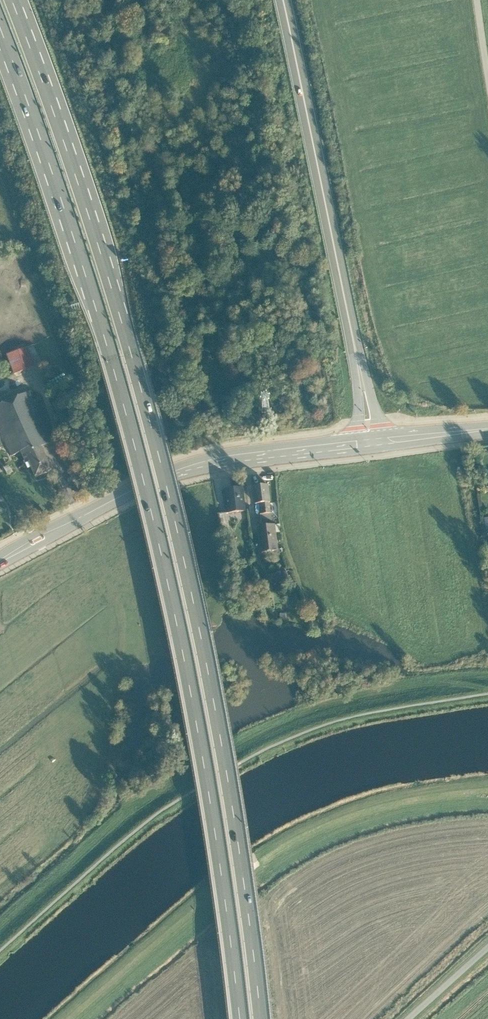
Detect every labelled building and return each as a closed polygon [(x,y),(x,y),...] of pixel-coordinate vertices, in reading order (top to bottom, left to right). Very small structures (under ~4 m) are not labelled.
[(15,373),(35,365),(28,347),(8,355),(15,373)] [(32,391),(0,405),(0,428),(14,460),(26,455),(38,482),(54,474),(43,448),(54,443),(32,391)] [(271,405),(253,406),(253,414),(271,413),(271,405)] [(381,477),(391,476),(390,464),(380,465),(381,477)] [(269,501),(267,484),(254,485),(255,503),(269,501)] [(245,509),(242,487),(223,489),(225,511),(245,509)] [(277,549),(275,523),(257,525),(260,551),(277,549)] [(268,573),(268,582),(278,582),(278,573),(268,573)]
